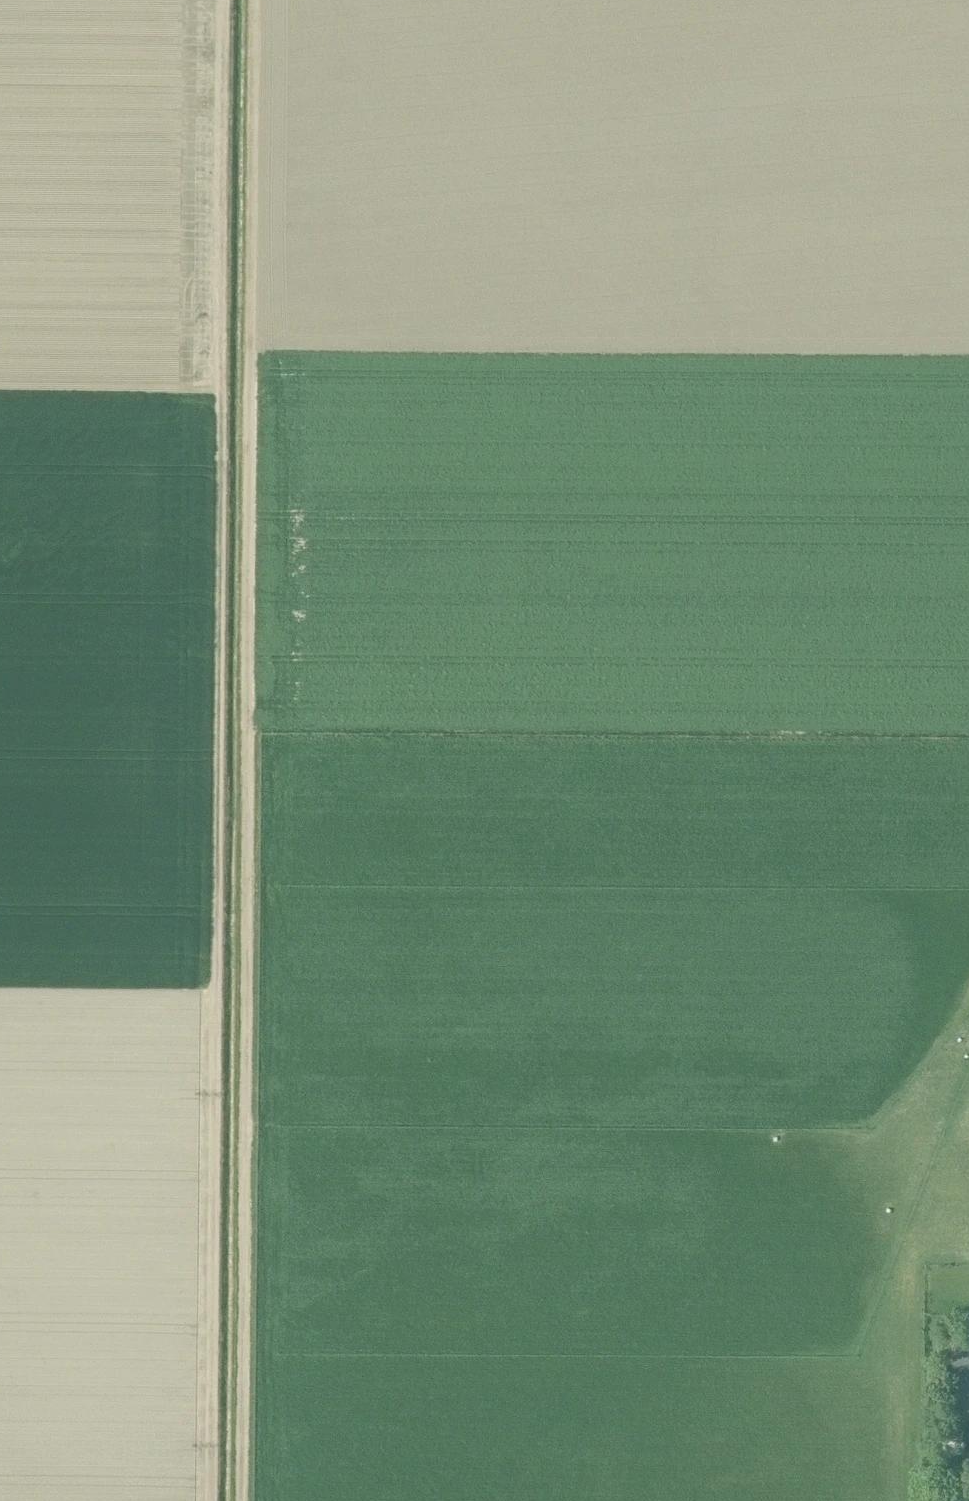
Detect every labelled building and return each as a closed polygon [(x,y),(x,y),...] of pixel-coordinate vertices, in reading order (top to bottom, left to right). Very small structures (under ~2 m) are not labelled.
[(953,1370),(968,1370),(968,1336),(953,1335),(953,1370)]
